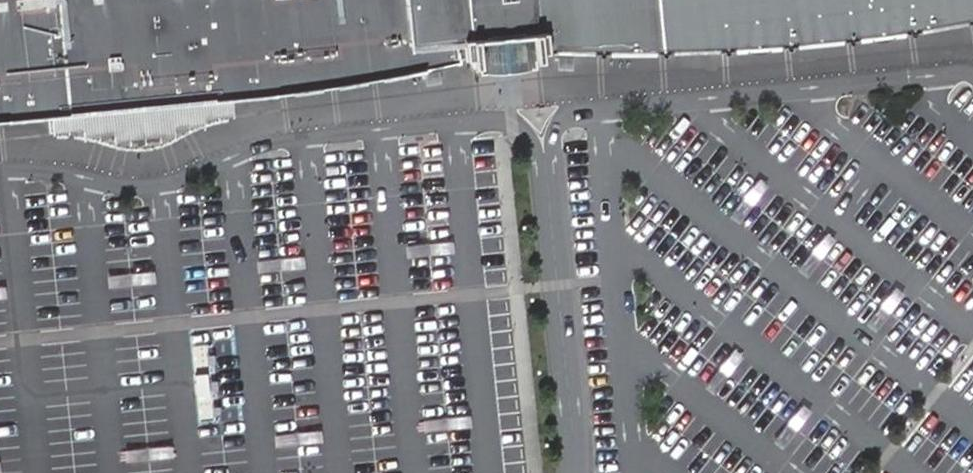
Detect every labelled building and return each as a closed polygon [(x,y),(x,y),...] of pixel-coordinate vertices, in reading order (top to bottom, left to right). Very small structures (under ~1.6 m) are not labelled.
[(279,92),(336,83),(402,71),(457,60),(456,47),(462,47),(461,37),(491,34),(492,37),(494,41),(499,44),(504,44),(509,43),(513,41),(515,36),(515,31),(544,29),(546,50),(604,52),(720,49),(818,42),(915,30),(972,20),(972,0),(0,0),(0,120),(279,92)] [(477,52),(470,53),(471,64),(478,64),(477,52)] [(262,259),(263,272),(296,269),(295,256),(262,259)] [(114,274),(115,287),(148,284),(147,270),(114,274)] [(813,411),(802,403),(771,441),(782,450),(813,411)] [(0,459),(0,472),(1,472),(16,472),(14,458),(0,459)]
